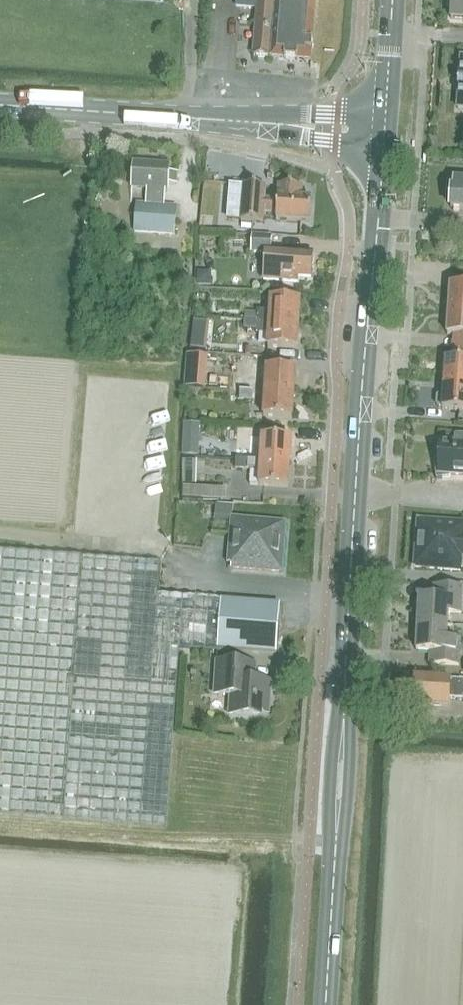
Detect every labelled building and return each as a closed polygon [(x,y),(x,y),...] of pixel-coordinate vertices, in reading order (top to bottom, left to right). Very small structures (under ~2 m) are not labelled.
[(253,56),(284,59),(285,60),(298,61),(299,60),(311,61),(312,51),(313,51),(314,42),(313,42),(316,0),(236,0),(235,6),(258,7),(253,56)] [(452,19),(462,20),(462,0),(453,0),(452,19)] [(149,187),(148,203),(163,204),(164,188),(168,189),(168,182),(176,183),(177,172),(169,171),(170,165),(135,162),(133,186),(149,187)] [(452,199),(462,199),(462,181),(456,181),(455,190),(453,190),(452,199)] [(265,206),(266,194),(267,187),(245,185),(244,193),(244,200),(242,222),(264,223),(265,212),(278,213),(277,220),(310,222),(311,199),(302,199),(303,187),(279,186),(278,206),(265,206)] [(452,199),(452,208),(462,208),(462,199),(452,199)] [(163,204),(148,203),(136,202),(134,230),(174,233),(176,205),(163,204)] [(265,252),(264,281),(301,283),(301,279),(315,279),(316,255),(275,252),(276,237),(254,237),(254,252),(265,252)] [(200,270),(199,284),(211,285),(211,271),(200,270)] [(449,310),(462,311),(462,286),(451,285),(449,310)] [(257,322),(258,322),(270,323),(299,325),(301,300),(272,299),(271,299),(271,311),(258,310),(258,314),(257,322)] [(448,336),(462,337),(462,311),(449,310),(448,336)] [(246,313),(246,322),(257,322),(258,314),(246,313)] [(245,330),(258,331),(258,322),(257,322),(246,322),(245,330)] [(258,322),(258,331),(258,332),(261,333),(269,333),(269,347),(298,349),(299,325),(270,323),(258,322)] [(191,336),(190,348),(205,350),(207,338),(191,336)] [(225,345),(224,355),(236,356),(237,346),(225,345)] [(186,354),(183,386),(202,388),(205,356),(186,354)] [(444,385),(462,386),(462,361),(446,360),(444,385)] [(253,391),(253,392),(266,393),(295,394),(296,369),(267,367),(266,382),(254,382),(254,383),(254,391),(253,391)] [(242,382),(241,390),(253,391),(254,383),(242,382)] [(444,385),(444,396),(440,396),(438,398),(437,406),(439,408),(443,408),(443,410),(462,411),(462,386),(444,385)] [(253,391),(241,390),(241,399),(253,400),(253,391)] [(295,394),(266,393),(264,417),(293,418),(295,394)] [(185,428),(184,457),(198,458),(199,429),(185,428)] [(459,435),(458,445),(440,444),(439,460),(433,461),(436,480),(450,477),(450,474),(462,475),(462,435),(459,435)] [(263,437),(261,461),(290,463),(292,438),(263,437)] [(237,451),(237,460),(249,461),(250,452),(237,451)] [(236,472),(236,468),(237,460),(215,459),(214,471),(236,472)] [(249,461),(237,460),(236,468),(248,469),(249,461)] [(249,461),(248,469),(261,470),(260,486),(289,488),(290,463),(261,461),(249,461)] [(217,504),(216,515),(233,516),(234,505),(217,504)] [(232,569),(283,572),(286,523),(232,519),(230,552),(233,552),(232,569)] [(416,567),(461,570),(462,556),(462,523),(419,520),(416,567)] [(221,600),(158,596),(160,562),(0,550),(0,817),(38,820),(167,829),(181,649),(219,652),(219,649),(277,653),(277,643),(280,604),(221,600)] [(418,624),(449,626),(449,612),(462,613),(462,589),(462,587),(434,586),(433,598),(420,598),(418,624)] [(449,626),(418,624),(417,651),(430,652),(430,655),(430,664),(459,665),(460,640),(448,639),(449,626)] [(265,691),(265,683),(243,681),(245,665),(217,664),(215,679),(220,680),(219,697),(231,697),(229,715),(254,717),(254,714),(262,714),(262,710),(269,711),(270,691),(265,691)] [(451,680),(451,678),(416,677),(414,705),(449,707),(450,698),(462,699),(462,680),(451,680)]
